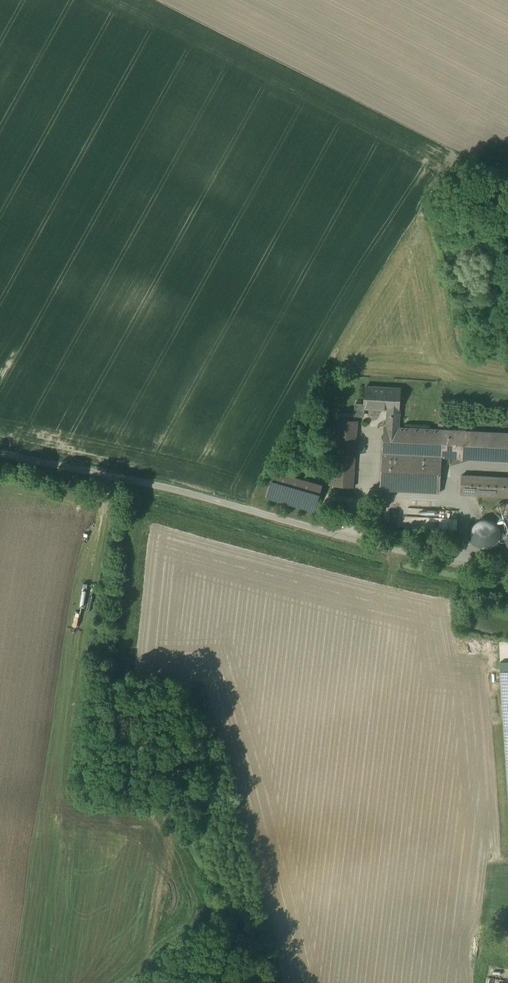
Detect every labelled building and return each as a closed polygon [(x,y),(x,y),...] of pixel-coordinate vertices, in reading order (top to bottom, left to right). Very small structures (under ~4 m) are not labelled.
[(364,405),(364,408),(388,410),(387,428),(398,428),(400,389),(365,387),(364,405)] [(364,408),(364,405),(353,404),(352,419),(363,420),(364,408)] [(357,423),(335,422),(332,489),(353,490),(357,423)] [(381,489),(440,492),(442,457),(507,461),(507,434),(398,428),(387,428),(384,428),(381,489)] [(320,488),(273,473),(265,498),(312,513),(320,488)] [(461,478),(460,496),(507,498),(507,480),(461,478)] [(485,517),(481,517),(476,519),(472,524),(470,528),(471,535),(473,540),(477,543),(479,544),(484,545),(489,544),(494,542),(497,537),(498,532),(497,525),(495,521),(489,518),(485,517)] [(457,528),(457,518),(432,518),(432,528),(457,528)]
